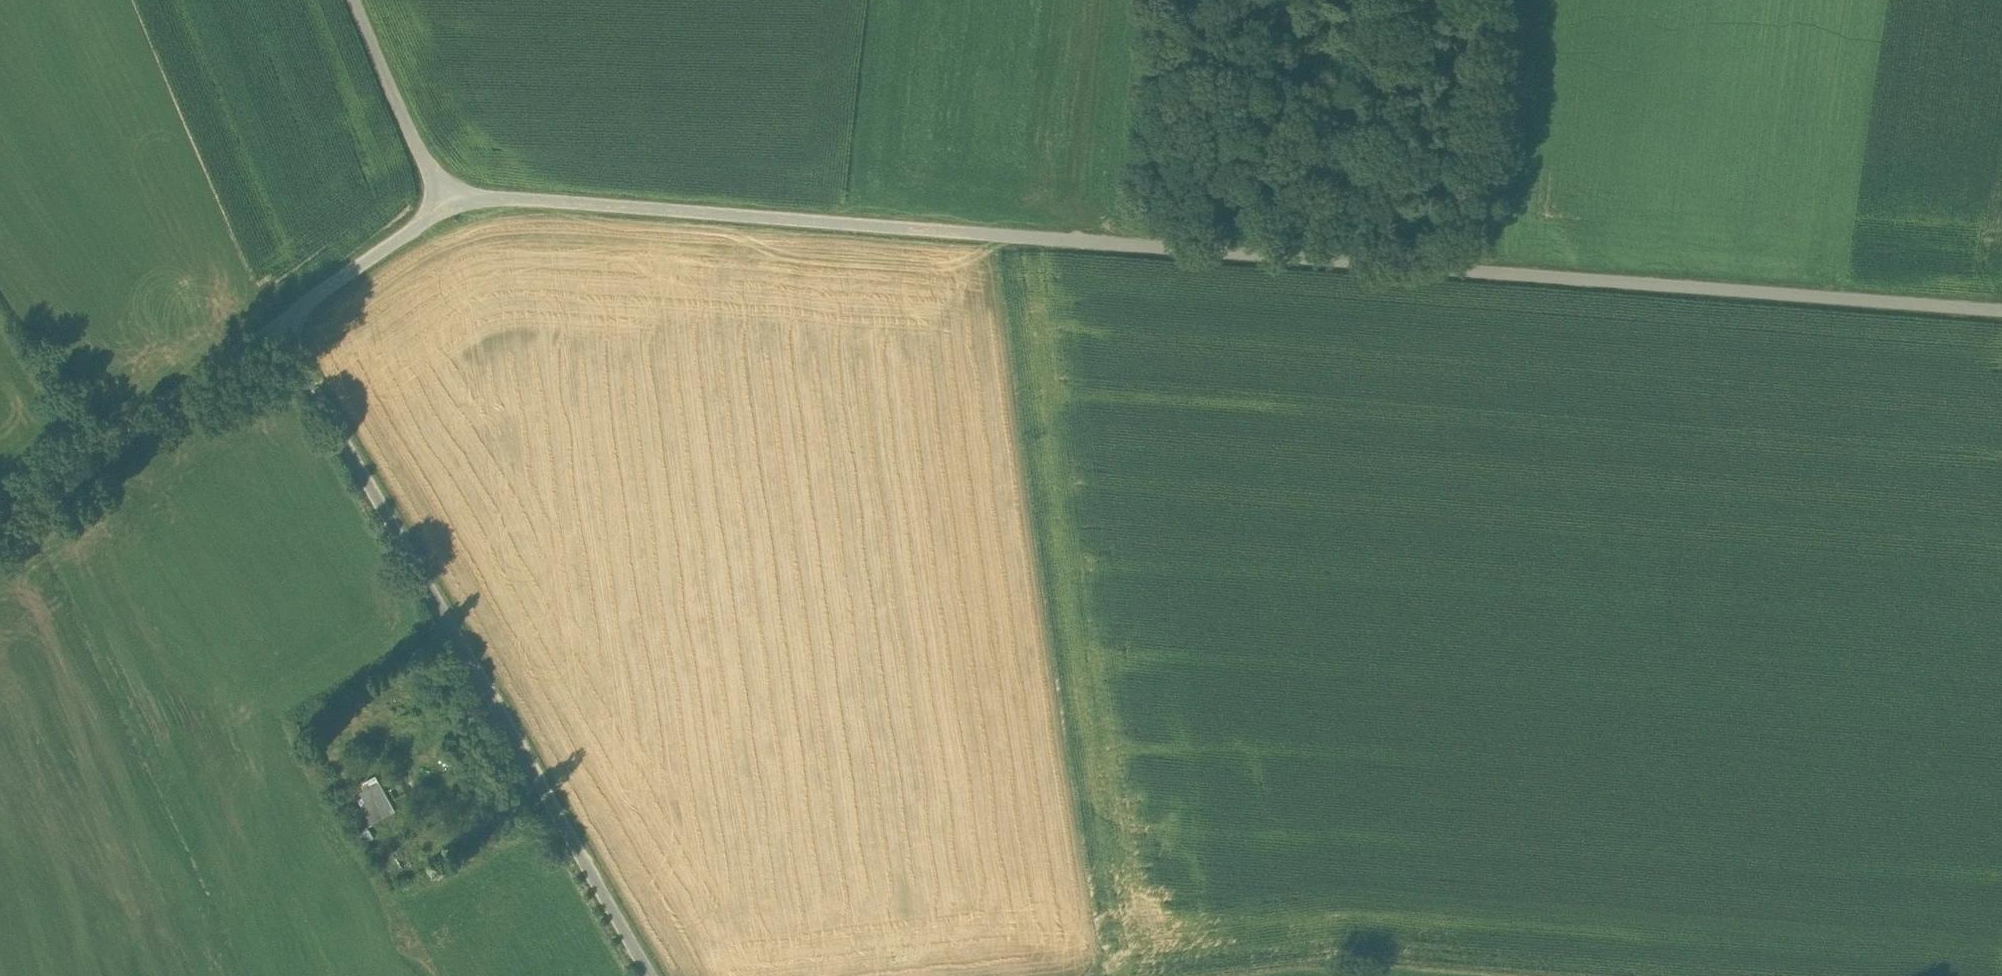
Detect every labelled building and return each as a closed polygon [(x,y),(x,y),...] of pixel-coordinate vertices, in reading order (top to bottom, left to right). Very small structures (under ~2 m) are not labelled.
[(373,821),(395,812),(379,773),(357,782),(373,821)]
